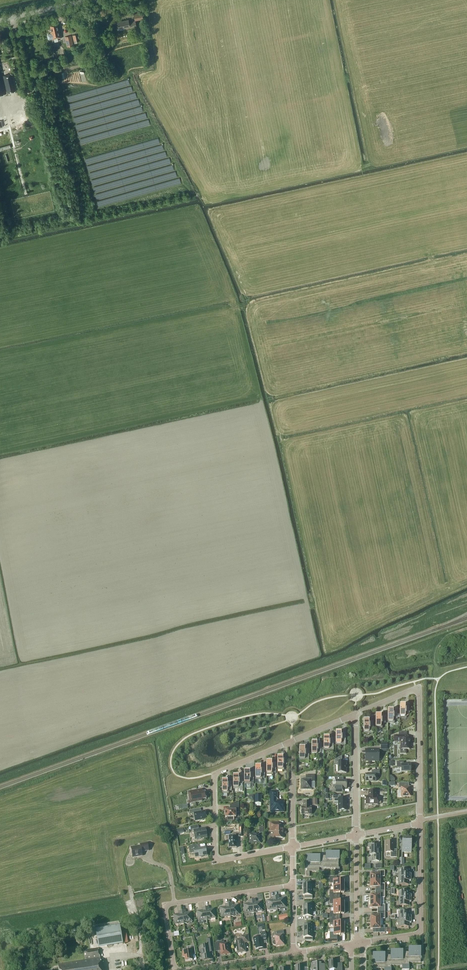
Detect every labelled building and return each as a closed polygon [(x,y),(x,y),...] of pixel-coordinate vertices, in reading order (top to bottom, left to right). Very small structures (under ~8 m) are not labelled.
[(143,18),(142,12),(134,14),(135,20),(143,18)] [(129,22),(128,19),(117,21),(118,28),(125,27),(125,29),(136,27),(135,21),(129,22)] [(59,30),(57,24),(50,25),(52,32),(51,32),(51,33),(48,34),(47,35),(48,39),(49,39),(52,38),(52,39),(62,37),(61,33),(60,33),(60,30),(59,30)] [(74,45),(72,35),(65,36),(67,47),(74,45)] [(6,93),(7,92),(16,90),(12,73),(2,76),(6,91),(5,91),(0,67),(0,94),(6,93)] [(400,706),(400,718),(406,718),(406,716),(408,716),(409,713),(409,706),(400,706)] [(397,718),(397,711),(388,711),(388,723),(394,723),(394,718),(397,718)] [(385,723),(385,716),(375,716),(376,728),(382,728),(382,723),(385,723)] [(373,733),(373,721),(363,721),(363,733),(373,733)] [(345,745),(345,733),(336,733),(336,745),(345,745)] [(409,743),(410,743),(410,738),(408,738),(408,735),(394,735),(394,742),(401,742),(401,749),(400,749),(400,754),(406,754),(406,749),(409,749),(409,743)] [(333,750),(333,738),(323,738),(323,750),(333,750)] [(321,755),(321,743),(311,743),(311,756),(321,755)] [(309,761),(309,748),(299,749),(299,761),(309,761)] [(379,761),(379,749),(367,749),(367,754),(365,754),(365,761),(379,761)] [(342,762),(342,756),(335,759),(335,765),(337,765),(338,773),(346,773),(346,762),(342,762)] [(287,765),(287,758),(277,758),(277,770),(284,770),(284,765),(287,765)] [(404,765),(404,762),(397,762),(397,768),(401,768),(401,772),(410,772),(410,769),(411,768),(411,766),(410,766),(410,765),(404,765)] [(276,773),(276,770),(276,763),(266,763),(266,775),(273,775),(273,773),(276,773)] [(255,767),(255,779),(262,779),(262,775),(265,775),(265,767),(261,767),(260,767),(255,767)] [(379,774),(379,770),(371,770),(371,774),(365,774),(365,781),(376,781),(376,774),(379,774)] [(254,779),(254,772),(244,772),(244,784),(251,784),(251,779),(254,779)] [(314,782),(314,775),(307,775),(307,779),(301,779),(301,790),(311,790),(311,782),(314,782)] [(243,777),(233,777),(233,789),(240,789),(240,791),(243,791),(243,777)] [(343,781),(343,777),(334,777),(334,780),(336,781),(336,785),(333,785),(333,792),(343,792),(343,788),(346,788),(346,781),(343,781)] [(232,789),(231,781),(222,781),(222,794),(229,794),(228,789),(232,789)] [(398,790),(398,796),(401,796),(410,796),(410,787),(408,787),(408,783),(399,783),(399,788),(401,788),(401,790),(398,790)] [(197,793),(196,790),(188,792),(189,797),(190,797),(191,803),(202,801),(202,800),(206,799),(205,792),(197,793)] [(376,796),(376,790),(369,790),(369,796),(365,796),(365,804),(368,804),(369,805),(371,805),(372,804),(377,804),(377,796),(376,796)] [(276,798),(276,791),(270,791),(270,799),(271,799),(271,807),(270,807),(270,812),(275,812),(275,811),(283,811),(283,810),(284,809),(283,808),(283,800),(278,800),(277,798),(276,798)] [(341,798),(341,795),(333,795),(333,799),(334,799),(334,802),(338,802),(338,810),(346,810),(346,798),(341,798)] [(310,807),(309,802),(303,802),(303,807),(301,807),(301,814),(311,814),(311,807),(310,807)] [(239,813),(238,807),(234,807),(231,807),(231,810),(225,810),(225,817),(227,817),(227,821),(234,821),(234,817),(236,817),(236,813),(239,813)] [(197,812),(197,809),(189,811),(190,814),(194,814),(195,821),(199,820),(199,821),(202,820),(202,819),(206,819),(205,811),(197,812)] [(278,827),(278,823),(270,823),(270,831),(274,831),(274,838),(276,838),(283,838),(283,831),(283,830),(283,827),(278,827)] [(244,837),(244,828),(239,828),(239,834),(232,834),(232,836),(229,836),(229,848),(236,848),(236,841),(237,841),(237,837),(244,837)] [(199,830),(194,830),(195,839),(196,839),(197,839),(197,840),(200,839),(200,838),(201,838),(206,837),(205,829),(199,830)] [(260,843),(260,834),(249,834),(249,843),(260,843)] [(411,843),(411,838),(403,838),(403,842),(402,842),(402,852),(411,852),(411,847),(412,847),(412,843),(411,843)] [(393,850),(393,841),(386,841),(386,852),(390,852),(390,857),(397,857),(397,850),(393,850)] [(148,850),(147,843),(140,844),(140,846),(130,847),(132,857),(142,855),(141,851),(148,850)] [(376,848),(376,844),(368,844),(368,848),(369,848),(369,855),(373,855),(373,861),(379,861),(379,848),(376,848)] [(198,849),(197,845),(189,846),(190,854),(194,853),(195,857),(199,857),(201,857),(203,856),(206,855),(205,847),(198,849)] [(339,859),(339,852),(326,852),(326,856),(320,856),(306,856),(306,863),(307,863),(307,871),(306,871),(306,876),(309,876),(309,871),(319,871),(319,867),(326,867),(326,868),(336,868),(336,873),(339,873),(339,868),(338,868),(338,859),(339,859)] [(370,880),(380,880),(380,877),(384,877),(384,871),(377,871),(377,874),(370,874),(370,880)] [(333,883),(333,887),(344,887),(344,881),(340,881),(340,880),(337,880),(337,877),(329,877),(329,883),(333,883)] [(377,891),(385,891),(384,884),(380,884),(380,880),(370,880),(370,887),(377,887),(377,891)] [(303,884),(303,890),(312,890),(312,884),(311,884),(311,881),(304,881),(304,884),(303,884)] [(329,891),(329,897),(337,897),(337,893),(340,893),(344,893),(344,887),(333,887),(333,891),(329,891)] [(312,890),(303,890),(303,895),(304,895),(304,898),(312,898),(312,890)] [(369,901),(380,901),(380,898),(385,898),(385,891),(377,891),(377,895),(370,895),(370,898),(369,898),(369,901)] [(274,910),(277,909),(275,896),(272,897),(272,900),(267,901),(268,909),(274,908),(274,910)] [(278,896),(275,896),(277,909),(280,909),(280,907),(285,907),(284,902),(285,902),(285,899),(284,899),(284,898),(279,899),(278,896)] [(333,904),(333,908),(344,908),(344,902),(340,902),(340,901),(337,901),(337,897),(329,897),(329,904),(333,904)] [(250,913),(254,913),(252,900),(248,901),(249,903),(244,904),(244,905),(243,905),(244,908),(245,913),(250,912),(250,913)] [(255,900),(252,900),(254,913),(257,912),(257,911),(262,910),(261,902),(255,903),(255,900)] [(380,901),(369,901),(369,905),(370,905),(370,908),(377,908),(378,912),(385,912),(385,905),(380,905),(380,901)] [(303,905),(303,911),(312,911),(312,902),(304,902),(305,905),(303,905)] [(232,903),(228,904),(230,916),(233,916),(233,915),(238,914),(238,909),(238,906),(237,906),(237,905),(232,906),(232,903)] [(230,916),(228,904),(225,904),(226,907),(220,908),(220,909),(220,912),(221,912),(222,916),(227,916),(227,917),(230,916)] [(204,920),(207,920),(205,907),(202,908),(202,911),(197,911),(197,912),(197,915),(198,915),(198,920),(203,919),(204,920)] [(208,907),(205,907),(207,920),(210,919),(210,918),(215,917),(214,909),(209,910),(208,907)] [(344,914),(344,908),(333,908),(333,912),(330,912),(330,918),(337,918),(337,914),(340,914),(344,914)] [(182,911),(184,923),(187,923),(187,922),(192,921),(190,912),(185,913),(185,910),(182,911)] [(180,924),(184,923),(182,911),(178,911),(179,914),(174,915),(174,916),(173,916),(174,919),(175,924),(180,923),(180,924)] [(312,916),(312,911),(303,911),(303,916),(305,916),(305,919),(311,919),(311,916),(312,916)] [(385,919),(385,912),(378,912),(378,916),(370,916),(370,922),(380,922),(380,919),(385,919)] [(334,925),(334,929),(344,929),(344,923),(340,923),(340,922),(337,922),(337,918),(330,918),(330,925),(334,925)] [(380,926),(380,922),(370,922),(370,929),(378,929),(378,933),(385,933),(385,926),(380,926)] [(303,926),(303,932),(312,932),(312,923),(305,923),(305,926),(303,926)] [(95,929),(98,944),(106,943),(107,946),(123,944),(120,925),(95,929)] [(344,935),(344,929),(334,929),(334,932),(330,932),(330,939),(337,939),(337,935),(340,935),(344,935)] [(283,931),(283,930),(276,931),(277,935),(274,935),(275,940),(274,940),(274,941),(273,941),(273,942),(273,943),(273,944),(274,944),(274,945),(275,945),(276,945),(276,946),(284,945),(283,934),(284,934),(283,931)] [(267,943),(265,932),(260,932),(260,935),(256,936),(256,937),(254,938),(254,939),(253,940),(254,944),(255,944),(256,949),(258,948),(259,950),(263,949),(262,944),(267,943)] [(313,940),(312,932),(303,932),(303,937),(305,937),(305,940),(313,940)] [(240,936),(241,939),(236,939),(237,948),(236,948),(237,951),(238,953),(245,952),(244,942),(249,941),(248,935),(240,936)] [(213,949),(211,937),(207,938),(208,942),(208,946),(200,947),(202,958),(203,958),(204,959),(205,959),(206,958),(210,957),(209,950),(213,949)] [(224,943),(224,941),(214,942),(215,950),(221,949),(221,955),(226,954),(230,954),(230,950),(229,950),(228,943),(224,943)] [(195,952),(194,946),(187,947),(188,951),(182,952),(183,957),(185,956),(186,961),(192,960),(191,953),(195,952)] [(98,948),(84,950),(85,960),(58,965),(58,969),(102,969),(98,948)] [(420,948),(408,948),(408,953),(403,953),(403,951),(390,951),(391,956),(385,956),(385,954),(373,954),(373,968),(384,968),(384,969),(391,969),(391,965),(402,965),(402,969),(409,969),(409,962),(421,962),(420,948)] [(336,960),(329,960),(329,969),(334,969),(342,969),(342,963),(336,963),(336,960)]
